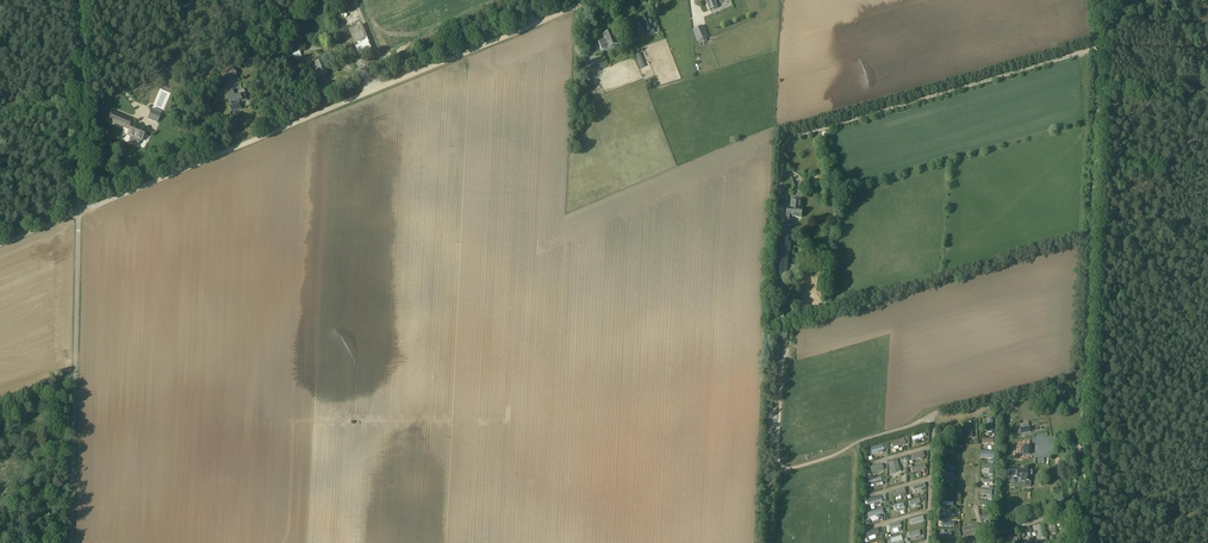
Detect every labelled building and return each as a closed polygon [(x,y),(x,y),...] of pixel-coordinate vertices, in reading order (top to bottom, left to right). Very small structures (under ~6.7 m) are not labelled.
[(706,2),(710,10),(718,7),(715,1),(717,0),(711,0),(706,2)] [(636,26),(630,28),(635,40),(641,38),(639,35),(644,32),(645,33),(646,32),(648,36),(654,33),(653,30),(654,29),(657,27),(653,19),(650,20),(649,16),(640,20),(642,25),(641,25),(642,26),(637,28),(636,26)] [(349,30),(360,56),(367,53),(368,56),(374,54),(362,24),(349,30)] [(702,26),(694,30),(698,41),(699,41),(700,44),(705,43),(703,39),(707,38),(702,26)] [(414,38),(415,41),(433,33),(432,30),(414,38)] [(605,39),(598,42),(601,49),(608,46),(609,47),(609,48),(618,44),(621,43),(618,34),(614,35),(612,31),(603,34),(605,39)] [(437,32),(415,42),(417,46),(439,37),(437,32)] [(296,60),(299,59),(303,57),(299,50),(292,53),(296,60)] [(640,69),(644,67),(639,54),(635,55),(640,69)] [(315,63),(317,66),(314,68),(316,72),(319,71),(321,76),(328,73),(323,60),(315,63)] [(594,71),(606,66),(603,60),(591,65),(594,71)] [(218,80),(221,79),(222,82),(238,76),(234,67),(218,74),(218,73),(215,74),(218,80)] [(590,87),(593,86),(589,75),(590,75),(589,72),(584,74),(590,87)] [(233,91),(226,93),(231,105),(230,106),(232,112),(242,108),(239,102),(247,99),(245,94),(241,95),(240,94),(235,96),(233,91)] [(161,114),(151,111),(148,119),(157,123),(161,114)] [(140,128),(132,125),(128,135),(131,136),(130,141),(138,144),(140,140),(142,141),(146,131),(149,132),(151,128),(142,125),(140,128)] [(791,198),(790,209),(787,208),(786,217),(787,217),(786,225),(792,226),(792,217),(801,218),(802,210),(801,210),(802,198),(791,198)] [(773,238),(772,277),(790,277),(791,239),(773,238)] [(777,299),(776,319),(778,319),(778,322),(784,322),(784,319),(787,319),(787,300),(777,299)] [(770,337),(769,360),(779,361),(781,337),(770,337)] [(1020,434),(1031,433),(1030,426),(1029,427),(1028,423),(1020,424),(1021,428),(1020,428),(1020,434)] [(904,439),(891,443),(892,448),(905,444),(904,439)] [(870,449),(872,454),(884,450),(882,445),(870,449)] [(923,452),(911,456),(912,461),(924,457),(923,452)] [(888,463),(891,474),(900,472),(897,460),(888,463)] [(993,465),(982,464),(982,469),(988,469),(988,475),(993,475),(993,465)] [(881,465),(870,468),(871,474),(883,470),(881,465)] [(924,465),(911,469),(913,474),(926,470),(924,465)] [(1012,476),(1012,479),(1017,479),(1017,476),(1018,476),(1025,476),(1025,480),(1024,480),(1024,487),(1030,487),(1030,482),(1031,482),(1031,480),(1032,466),(1025,466),(1025,470),(1018,469),(1012,469),(1012,476)] [(904,489),(892,492),(893,497),(905,494),(904,489)] [(881,497),(866,501),(867,506),(882,502),(881,497)] [(1017,509),(1007,502),(1004,508),(1013,515),(1017,509)] [(882,509),(869,513),(870,518),(884,514),(882,509)] [(909,520),(911,525),(924,521),(923,517),(909,520)] [(977,524),(962,527),(964,536),(979,532),(977,524)] [(877,529),(865,533),(867,537),(879,534),(877,529)]
